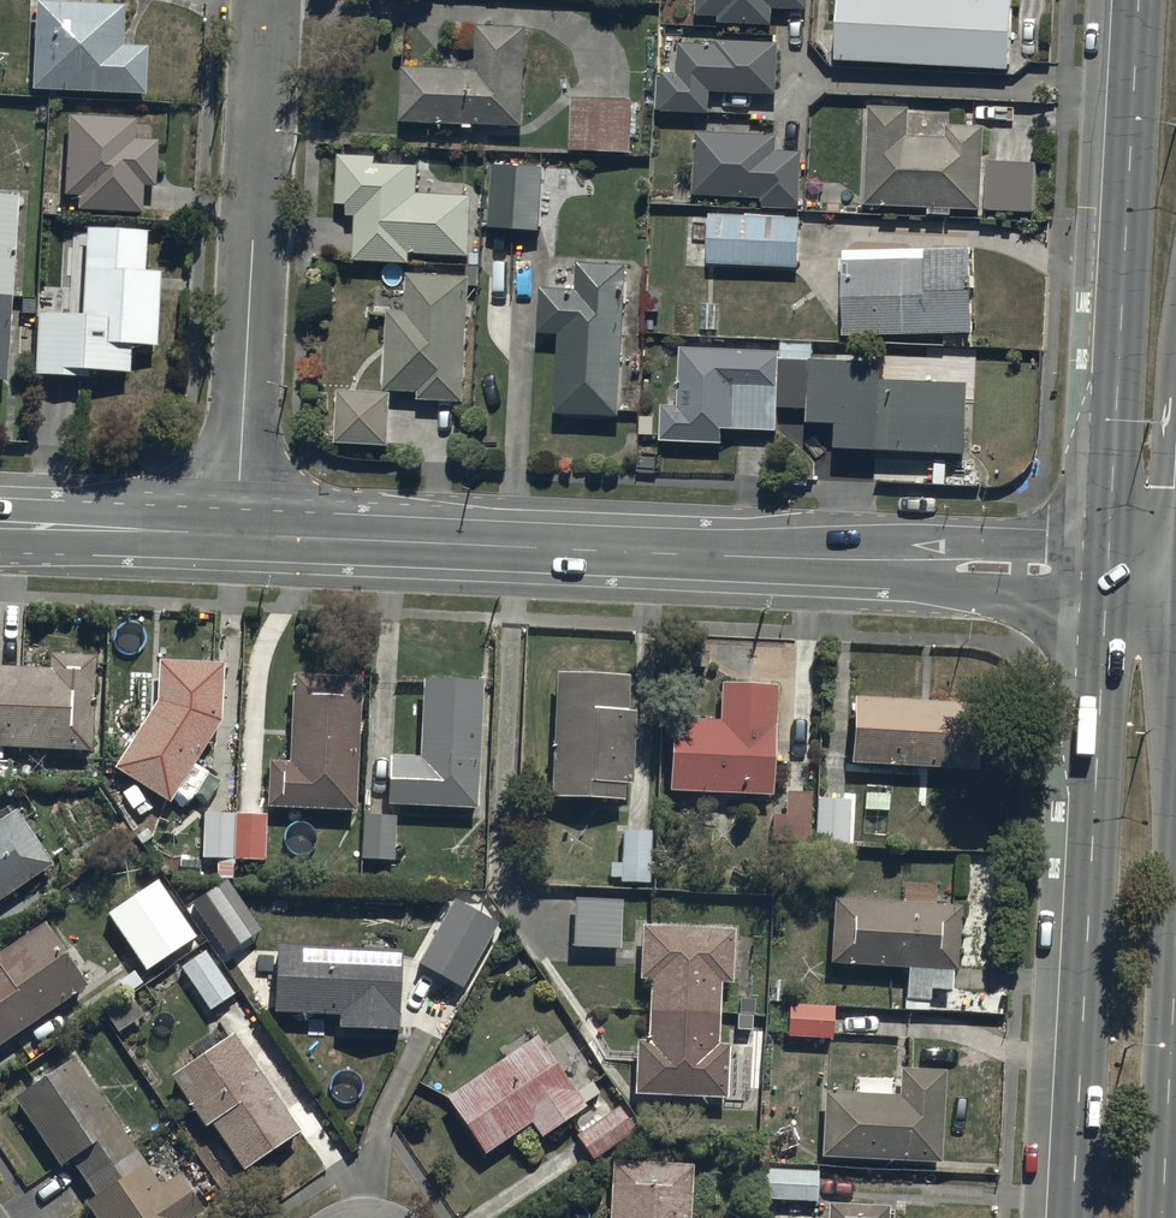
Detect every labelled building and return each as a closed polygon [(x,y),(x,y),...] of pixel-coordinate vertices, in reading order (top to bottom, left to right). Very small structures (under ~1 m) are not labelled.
[(114,0),(35,0),(31,84),(144,89),(146,43),(122,42),(124,0),(114,0)] [(696,10),(721,11),(721,18),(771,20),(772,3),(807,4),(807,0),(696,0),(696,10)] [(835,55),(1008,63),(1011,0),(838,0),(835,55)] [(404,62),(402,116),(523,120),(526,20),(476,19),(474,64),(404,62)] [(710,86),(775,88),(777,38),(715,36),(715,41),(679,40),(678,68),(657,67),(656,106),(709,108),(710,86)] [(632,94),(573,93),(572,145),(632,146),(632,94)] [(911,102),(868,100),(865,199),(928,201),(928,210),(952,211),(953,204),(1034,206),(1035,158),(983,156),(984,120),(945,119),(945,130),(910,129),(911,102)] [(134,115),(68,111),(63,190),(78,191),(77,206),(139,210),(140,182),(154,183),(156,137),(133,136),(134,115)] [(775,131),(695,126),(691,190),(763,194),(762,201),(799,203),(802,147),(775,146),(775,131)] [(376,149),(338,148),(337,198),(348,198),(347,210),(356,210),(355,255),(409,256),(409,248),(470,249),(471,191),(416,190),(417,159),(376,158),(376,149)] [(545,162),(493,158),(489,221),(541,224),(545,162)] [(15,192),(0,191),(0,375),(3,376),(15,192)] [(708,259),(798,261),(799,211),(709,208),(708,259)] [(81,309),(37,308),(35,370),(89,373),(89,364),(155,367),(159,267),(144,267),(146,226),(84,223),(81,309)] [(846,331),(973,326),(969,240),(843,245),(846,331)] [(617,410),(624,259),(577,257),(576,287),(540,285),(538,326),(558,327),(554,407),(617,410)] [(464,396),(469,275),(469,271),(409,269),(407,306),(388,305),(385,385),(419,387),(419,394),(464,396)] [(777,345),(679,342),(677,401),(661,400),(660,436),(722,438),(723,424),(774,426),(777,345)] [(810,350),(808,404),(808,413),(837,414),(837,441),(965,445),(968,377),(882,374),(883,353),(810,350)] [(392,388),(339,386),(337,439),(389,441),(392,388)] [(159,694),(113,762),(166,798),(223,714),(225,657),(161,655),(159,694)] [(0,661),(0,741),(87,746),(91,666),(0,661)] [(362,670),(294,667),(290,752),(272,757),(270,804),(356,808),(362,670)] [(625,675),(550,671),(543,792),(618,797),(625,675)] [(480,680),(421,677),(417,752),(390,750),(387,799),(474,803),(480,680)] [(774,791),(776,683),(724,682),(724,715),(669,714),(667,789),(774,791)] [(992,700),(855,697),(854,755),(991,757),(992,700)] [(809,839),(810,788),(785,787),(785,806),(772,806),(771,838),(809,839)] [(14,794),(0,804),(0,897),(57,859),(14,794)] [(848,842),(848,797),(814,797),(814,841),(848,842)] [(234,855),(235,810),(199,809),(198,853),(234,855)] [(235,810),(234,855),(262,856),(264,811),(235,810)] [(393,811),(362,811),(362,856),(365,856),(365,871),(387,871),(387,856),(393,856),(393,811)] [(650,827),(622,826),(621,860),(610,860),(610,874),(619,874),(619,878),(649,879),(650,827)] [(108,912),(147,970),(197,936),(159,878),(108,912)] [(227,879),(192,903),(227,953),(262,929),(227,879)] [(959,900),(833,893),(830,959),(955,966),(959,900)] [(620,895),(571,894),(570,942),(619,944),(620,895)] [(454,895),(417,959),(459,984),(496,920),(454,895)] [(45,921),(0,954),(0,1046),(89,980),(45,921)] [(728,923),(635,924),(636,985),(647,985),(648,1029),(627,1030),(628,1093),(729,1091),(728,1042),(714,1043),(713,969),(729,969),(728,923)] [(399,945),(281,942),(279,1009),(339,1011),(339,1026),(396,1027),(399,945)] [(232,992),(202,947),(178,963),(208,1008),(232,992)] [(130,990),(102,1009),(116,1031),(145,1012),(130,990)] [(758,998),(735,997),(734,1026),(757,1027),(758,998)] [(833,1002),(789,1001),(788,1034),(832,1035),(833,1002)] [(535,1026),(447,1088),(488,1145),(527,1118),(541,1137),(589,1103),(535,1026)] [(229,1033),(172,1073),(240,1168),(297,1127),(229,1033)] [(74,1053),(22,1090),(92,1188),(76,1199),(89,1217),(189,1217),(207,1205),(177,1164),(161,1175),(74,1053)] [(936,1157),(937,1062),(900,1062),(900,1087),(820,1086),(819,1156),(936,1157)] [(621,1102),(575,1133),(591,1157),(637,1127),(621,1102)] [(613,1159),(611,1217),(689,1217),(691,1162),(613,1159)] [(817,1199),(818,1170),(765,1167),(763,1196),(817,1199)] [(823,1199),(822,1217),(885,1217),(886,1203),(823,1199)]
